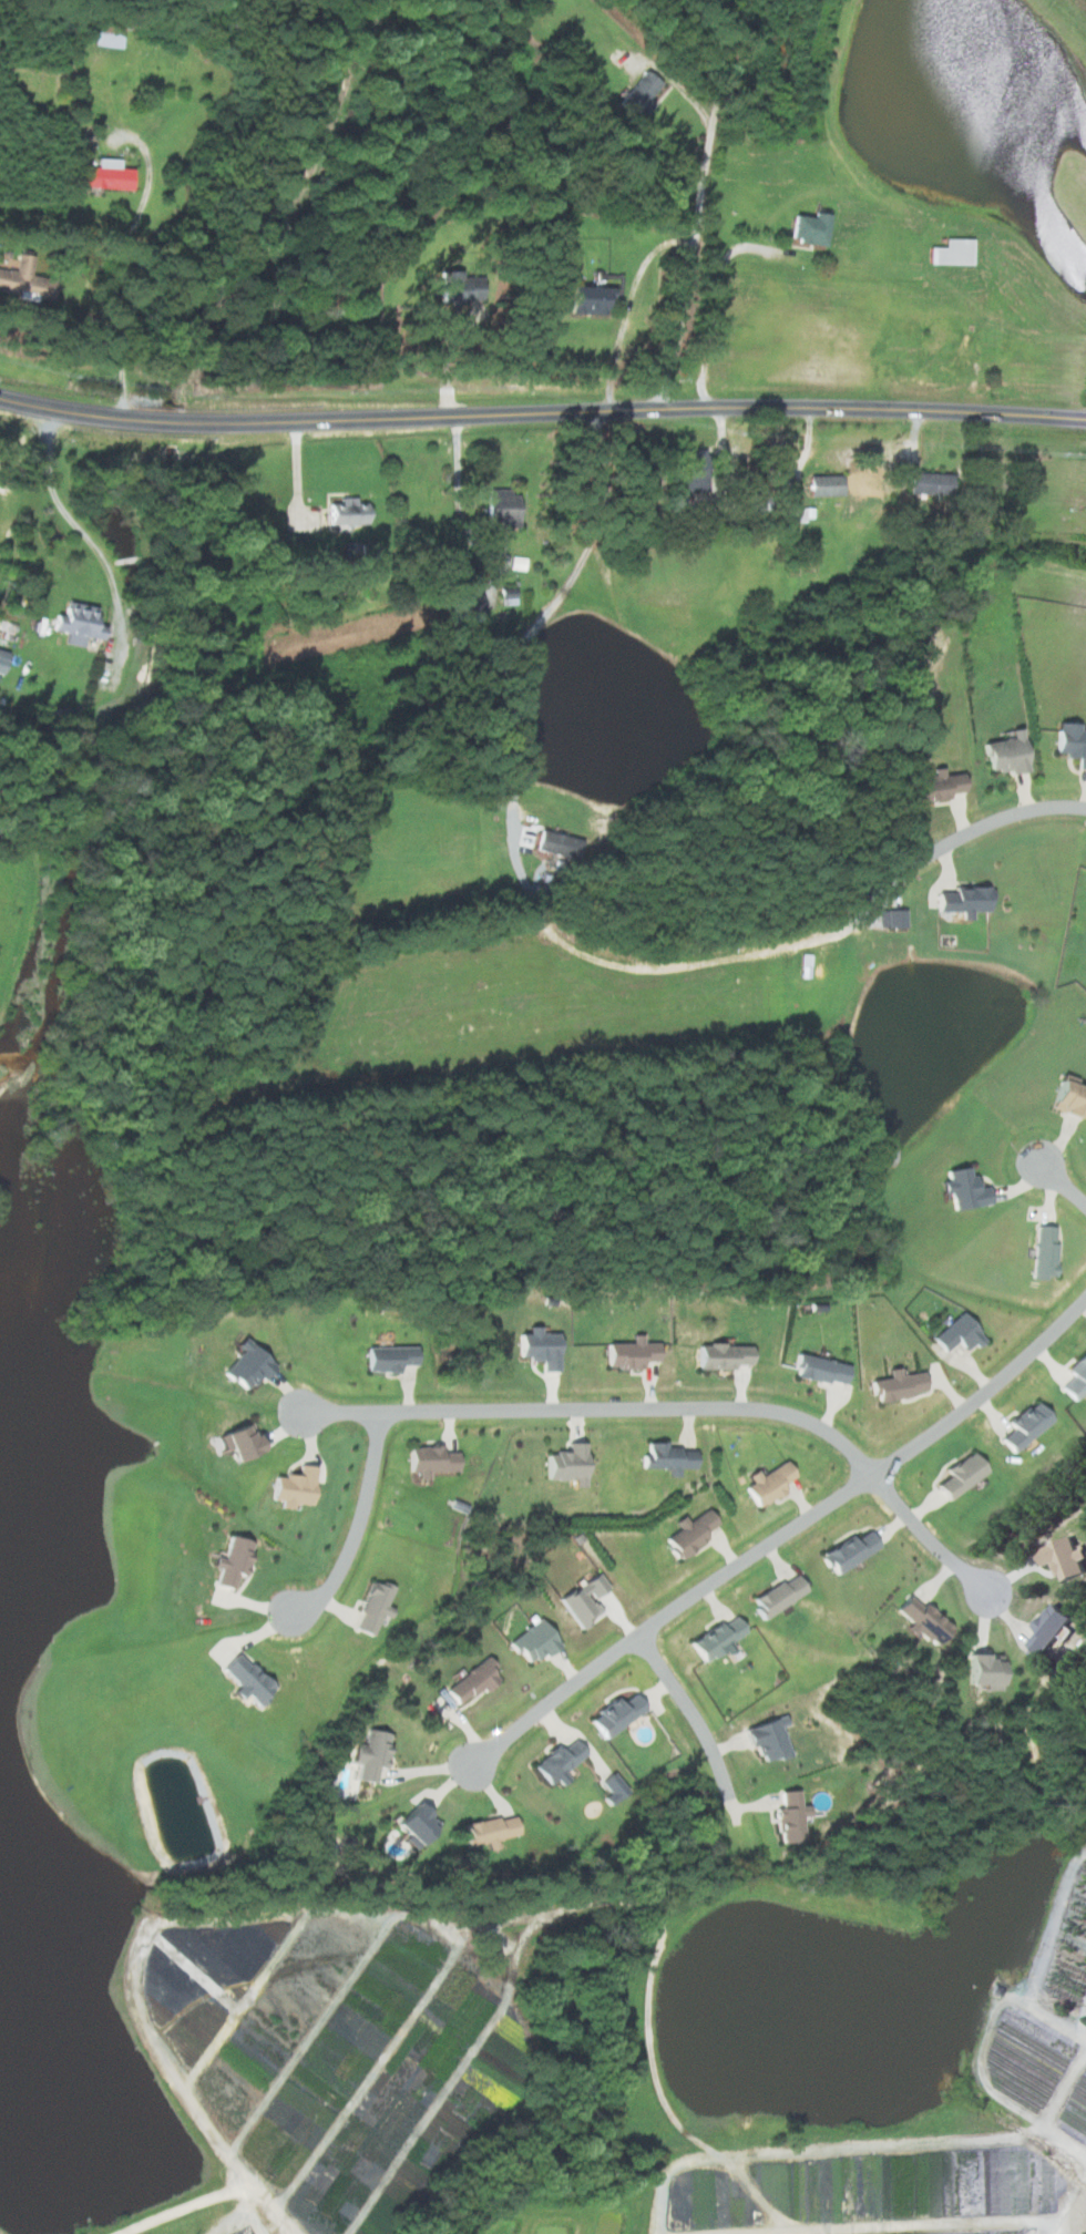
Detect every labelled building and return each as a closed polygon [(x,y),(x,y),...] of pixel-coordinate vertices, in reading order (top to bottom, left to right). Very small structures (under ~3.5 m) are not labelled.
[(660,83),(645,70),(617,102),(633,115),(639,108),(645,113),(653,103),(647,98),(660,83)] [(79,166),(79,187),(131,189),(131,169),(120,169),(120,159),(98,158),(97,167),(79,166)] [(825,246),(830,211),(815,208),(814,218),(793,215),(789,240),(825,246)] [(972,238),(944,238),(944,247),(928,247),(928,264),(971,265),(972,238)] [(32,256),(16,254),(14,271),(0,269),(0,291),(24,295),(24,299),(49,302),(52,279),(28,276),(32,256)] [(481,301),(480,275),(461,276),(461,271),(438,272),(440,303),(481,301)] [(602,297),(610,297),(611,287),(568,286),(567,313),(602,314),(602,297)] [(679,452),(680,492),(704,491),(703,452),(679,452)] [(908,493),(949,495),(950,474),(908,472),(908,493)] [(808,476),(808,497),(841,496),(840,475),(808,476)] [(519,526),(519,495),(510,495),(510,489),(485,489),(486,533),(510,532),(510,526),(519,526)] [(355,497),(338,498),(338,504),(326,504),(327,524),(366,524),(365,503),(355,503),(355,497)] [(789,521),(812,522),(812,508),(789,507),(789,521)] [(517,605),(516,589),(500,589),(500,605),(517,605)] [(100,640),(101,625),(91,624),(92,607),(63,604),(62,615),(52,614),(50,631),(64,633),(63,644),(80,647),(81,638),(100,640)] [(1078,731),(1078,724),(1056,723),(1054,753),(1064,753),(1064,757),(1078,758),(1077,770),(1085,770),(1085,731),(1078,731)] [(1028,768),(1019,728),(1002,732),(1004,738),(982,743),(989,777),(1028,768)] [(910,803),(947,800),(946,794),(963,792),(961,773),(942,775),(941,768),(929,769),(930,776),(907,778),(910,803)] [(581,840),(539,829),(534,849),(576,860),(581,840)] [(953,887),(953,894),(936,894),(936,912),(960,911),(960,920),(970,920),(970,912),(990,912),(989,887),(953,887)] [(905,928),(904,909),(878,910),(878,929),(905,928)] [(1059,1075),(1049,1110),(1080,1118),(1085,1095),(1085,1089),(1075,1086),(1076,1079),(1059,1075)] [(945,1171),(947,1182),(940,1183),(942,1194),(949,1193),(952,1210),(990,1204),(987,1187),(976,1189),(974,1175),(969,1176),(968,1167),(945,1171)] [(1056,1227),(1035,1226),(1032,1278),(1053,1279),(1056,1227)] [(930,1338),(942,1353),(955,1342),(963,1351),(972,1344),(976,1348),(984,1341),(961,1313),(930,1338)] [(516,1335),(517,1360),(541,1359),(541,1372),(558,1372),(557,1334),(538,1334),(538,1327),(526,1328),(526,1335),(516,1335)] [(657,1361),(657,1343),(642,1344),(642,1335),(630,1336),(631,1343),(605,1344),(605,1370),(641,1369),(641,1362),(657,1361)] [(275,1363),(240,1340),(235,1347),(239,1349),(221,1376),(246,1392),(256,1378),(263,1382),(275,1363)] [(695,1370),(733,1371),(733,1365),(749,1366),(749,1346),(696,1345),(695,1370)] [(415,1366),(414,1347),(365,1348),(365,1374),(398,1373),(398,1366),(415,1366)] [(1065,1371),(1072,1378),(1060,1389),(1072,1403),(1085,1389),(1085,1351),(1065,1371)] [(843,1388),(848,1367),(798,1355),(793,1375),(843,1388)] [(925,1393),(921,1372),(899,1376),(897,1369),(887,1371),(888,1378),(871,1381),(875,1403),(925,1393)] [(1051,1420),(1034,1401),(1008,1425),(1012,1429),(999,1441),(1012,1455),(1051,1420)] [(220,1435),(231,1464),(262,1451),(250,1422),(220,1435)] [(643,1469),(668,1470),(668,1478),(678,1478),(678,1470),(694,1470),(694,1450),(666,1449),(666,1443),(643,1442),(643,1469)] [(544,1481),(573,1481),(573,1488),(583,1488),(583,1443),(565,1443),(565,1453),(545,1453),(544,1481)] [(456,1454),(440,1454),(440,1447),(406,1447),(406,1473),(417,1473),(417,1482),(427,1482),(427,1473),(456,1473),(456,1454)] [(936,1483),(944,1497),(986,1474),(974,1451),(945,1467),(949,1475),(936,1483)] [(795,1476),(784,1459),(760,1475),(755,1469),(746,1475),(751,1481),(743,1487),(757,1508),(785,1490),(781,1485),(795,1476)] [(311,1506),(313,1467),(297,1466),(296,1477),(271,1476),(269,1501),(279,1502),(279,1510),(291,1510),(291,1505),(311,1506)] [(673,1520),(678,1529),(664,1537),(676,1558),(707,1540),(702,1532),(717,1524),(708,1508),(686,1521),(682,1514),(673,1520)] [(850,1534),(820,1553),(834,1574),(877,1546),(867,1530),(853,1539),(850,1534)] [(242,1576),(253,1542),(228,1534),(221,1558),(212,1555),(209,1565),(218,1567),(213,1583),(231,1589),(236,1574),(242,1576)] [(1080,1559),(1085,1557),(1085,1554),(1083,1546),(1075,1549),(1070,1535),(1035,1547),(1042,1565),(1052,1561),(1060,1581),(1085,1572),(1080,1559)] [(602,1613),(592,1596),(607,1588),(599,1572),(558,1596),(576,1628),(602,1613)] [(750,1597),(760,1616),(807,1594),(798,1575),(750,1597)] [(393,1588),(372,1579),(351,1627),(371,1636),(378,1620),(386,1623),(392,1608),(385,1605),(393,1588)] [(949,1629),(910,1592),(895,1608),(911,1623),(908,1625),(932,1647),(949,1629)] [(1030,1625),(1036,1631),(1026,1643),(1039,1654),(1071,1617),(1052,1601),(1030,1625)] [(688,1642),(702,1663),(731,1645),(729,1642),(745,1632),(734,1613),(688,1642)] [(558,1644),(540,1617),(508,1639),(526,1666),(558,1644)] [(272,1688),(236,1651),(219,1667),(237,1685),(231,1691),(239,1699),(245,1694),(255,1705),(272,1688)] [(999,1655),(986,1654),(986,1651),(967,1651),(966,1683),(982,1683),(982,1689),(999,1690),(999,1655)] [(602,1739),(644,1709),(633,1693),(620,1703),(617,1698),(587,1718),(602,1739)] [(780,1726),(787,1724),(784,1715),(742,1727),(748,1746),(755,1744),(760,1760),(777,1755),(778,1759),(789,1756),(780,1726)] [(391,1734),(365,1728),(362,1744),(353,1742),(349,1762),(358,1763),(355,1779),(373,1783),(376,1766),(384,1768),(391,1734)] [(557,1745),(532,1765),(547,1784),(585,1753),(573,1739),(561,1750),(557,1745)] [(602,1797),(608,1804),(626,1789),(611,1771),(598,1782),(607,1793),(602,1797)] [(776,1842),(802,1842),(802,1815),(809,1815),(809,1805),(800,1805),(799,1790),(781,1790),(781,1807),(775,1807),(776,1842)] [(393,1824),(416,1845),(437,1823),(413,1801),(393,1824)] [(494,1839),(517,1835),(514,1815),(462,1822),(465,1846),(485,1843),(486,1849),(496,1847),(494,1839)]
